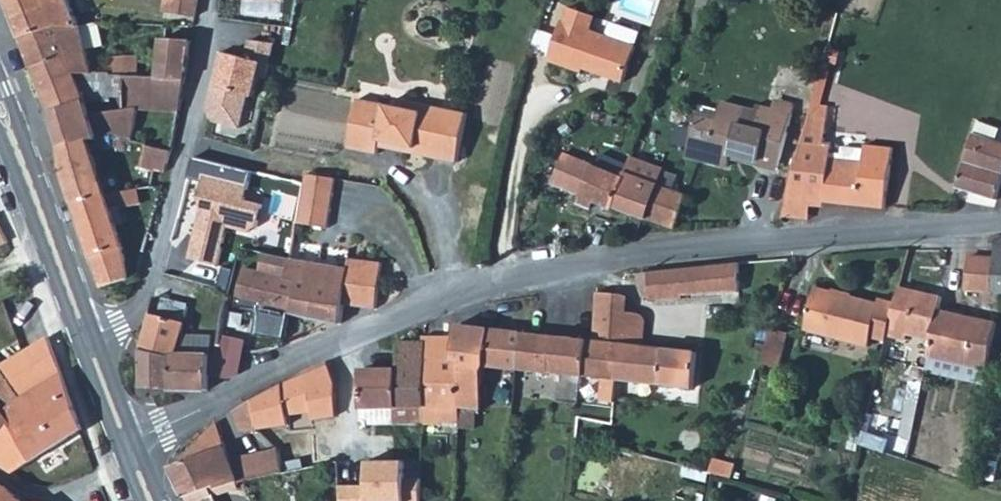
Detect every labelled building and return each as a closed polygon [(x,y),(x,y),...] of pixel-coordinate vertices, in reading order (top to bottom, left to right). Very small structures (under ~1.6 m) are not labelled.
[(77,23),(69,0),(9,0),(22,34),(55,22),(77,23)] [(167,12),(196,14),(198,0),(168,0),(167,12)] [(597,12),(573,4),(570,11),(595,17),(597,12)] [(568,17),(593,26),(595,17),(570,11),(568,17)] [(626,78),(638,41),(593,26),(568,17),(565,16),(551,57),(586,69),(587,65),(626,78)] [(94,70),(88,49),(81,23),(77,23),(55,22),(22,34),(35,67),(68,55),(74,69),(94,70)] [(81,23),(88,49),(105,44),(99,23),(81,23)] [(250,36),(245,54),(269,60),(274,40),(250,36)] [(160,37),(158,75),(186,77),(192,40),(160,37)] [(245,54),(221,48),(215,69),(220,70),(217,83),(212,82),(207,106),(214,118),(240,124),(248,92),(253,93),(258,73),(266,75),(269,60),(245,54)] [(92,133),(99,132),(90,110),(86,100),(116,102),(116,112),(115,131),(130,135),(147,139),(174,146),(186,77),(158,75),(126,73),(110,71),(94,70),(74,69),(68,55),(35,67),(62,141),(64,144),(92,133)] [(110,71),(126,73),(127,56),(110,55),(110,71)] [(456,160),(467,112),(402,98),(401,106),(357,97),(347,146),(377,152),(378,144),(456,160)] [(794,112),(759,102),(757,112),(721,103),(716,121),(697,115),(686,154),(728,165),(731,154),(780,166),(794,112)] [(116,112),(90,110),(99,132),(115,131),(116,112)] [(974,117),(970,128),(992,136),(997,123),(974,117)] [(959,164),(953,183),(993,196),(1000,170),(1000,138),(992,136),(970,128),(959,164)] [(107,193),(96,161),(93,152),(114,146),(126,149),(130,135),(115,131),(99,132),(92,133),(64,144),(65,172),(75,202),(107,193)] [(174,146),(147,139),(143,159),(169,167),(174,146)] [(890,141),(864,140),(861,164),(835,164),(834,144),(800,144),(786,198),(810,199),(884,200),(890,141)] [(646,218),(660,185),(665,166),(631,156),(624,177),(565,153),(553,181),(614,208),(615,206),(635,215),(629,232),(636,234),(642,217),(646,218)] [(116,170),(111,156),(96,161),(107,193),(115,190),(114,186),(116,170)] [(337,180),(310,172),(307,183),(334,190),(337,180)] [(202,204),(188,263),(218,268),(228,230),(254,235),(260,207),(248,201),(250,187),(204,177),(199,203),(202,204)] [(334,190),(307,183),(297,219),(324,226),(334,190)] [(92,256),(124,247),(112,209),(141,200),(135,184),(115,190),(107,193),(75,202),(92,256)] [(660,185),(646,218),(675,228),(688,195),(660,185)] [(781,217),(809,217),(810,199),(786,198),(781,217)] [(10,238),(0,216),(0,242),(10,238)] [(1000,290),(1000,234),(992,234),(991,241),(991,256),(991,290),(1000,290)] [(127,279),(124,247),(92,256),(102,287),(127,279)] [(342,266),(285,254),(281,272),(296,275),(290,311),(302,313),(340,320),(344,302),(374,308),(380,262),(345,255),(342,266)] [(966,256),(965,288),(991,290),(991,256),(966,256)] [(739,288),(738,261),(648,271),(649,298),(680,297),(680,292),(739,288)] [(256,344),(262,313),(263,306),(290,311),(296,275),(281,272),(235,263),(232,275),(243,278),(239,294),(228,292),(219,343),(255,349),(256,344)] [(177,351),(190,306),(192,300),(181,297),(183,291),(161,285),(157,297),(155,297),(142,348),(140,388),(209,389),(210,353),(177,351)] [(930,358),(986,371),(997,327),(938,313),(942,298),(901,288),(896,305),(888,337),(907,343),(908,335),(934,341),(930,358)] [(888,337),(896,305),(881,301),(880,306),(817,289),(806,332),(869,349),(871,343),(886,347),(888,337)] [(602,308),(637,312),(647,313),(630,295),(603,292),(602,308)] [(698,351),(645,344),(635,344),(637,312),(602,308),(598,340),(620,342),(615,379),(694,388),(698,351)] [(647,313),(637,312),(635,344),(645,344),(648,314),(647,313)] [(256,344),(285,343),(289,317),(262,313),(256,344)] [(490,328),(457,324),(456,337),(453,361),(465,363),(463,383),(462,404),(463,407),(482,409),(484,364),(487,365),(490,328)] [(490,328),(487,365),(517,368),(522,332),(490,328)] [(769,330),(761,364),(779,368),(787,335),(769,330)] [(522,332),(517,368),(615,379),(620,342),(598,340),(593,339),(522,332)] [(393,405),(393,424),(422,424),(425,335),(423,334),(423,341),(400,341),(399,369),(366,369),(365,373),(344,372),(343,405),(393,405)] [(456,337),(454,334),(425,335),(422,424),(438,425),(440,407),(463,407),(462,404),(463,383),(465,363),(453,361),(456,337)] [(16,475),(34,462),(32,460),(81,427),(50,338),(1,365),(0,363),(0,409),(10,423),(0,430),(0,463),(16,475)] [(287,411),(315,407),(309,372),(308,370),(282,384),(287,411)] [(309,372),(315,407),(315,414),(337,410),(331,372),(309,372)] [(343,405),(344,372),(331,372),(337,410),(338,417),(370,416),(370,423),(393,424),(393,405),(343,405)] [(282,384),(254,399),(259,425),(290,422),(287,411),(282,384)] [(260,430),(259,425),(254,399),(236,409),(240,428),(242,431),(260,430)] [(10,423),(0,409),(0,430),(10,423)] [(365,453),(371,453),(370,423),(370,416),(338,417),(338,420),(339,448),(339,455),(339,466),(365,466),(365,453)] [(319,424),(321,452),(339,448),(338,420),(319,424)] [(243,480),(235,461),(218,422),(183,455),(187,461),(173,466),(186,497),(218,485),(220,488),(243,480)] [(283,447),(266,452),(273,473),(289,469),(284,448),(283,447)] [(266,452),(255,455),(261,476),(273,473),(266,452)] [(255,455),(235,461),(243,480),(261,476),(255,455)] [(3,484),(0,486),(0,500),(21,500),(3,484)]
